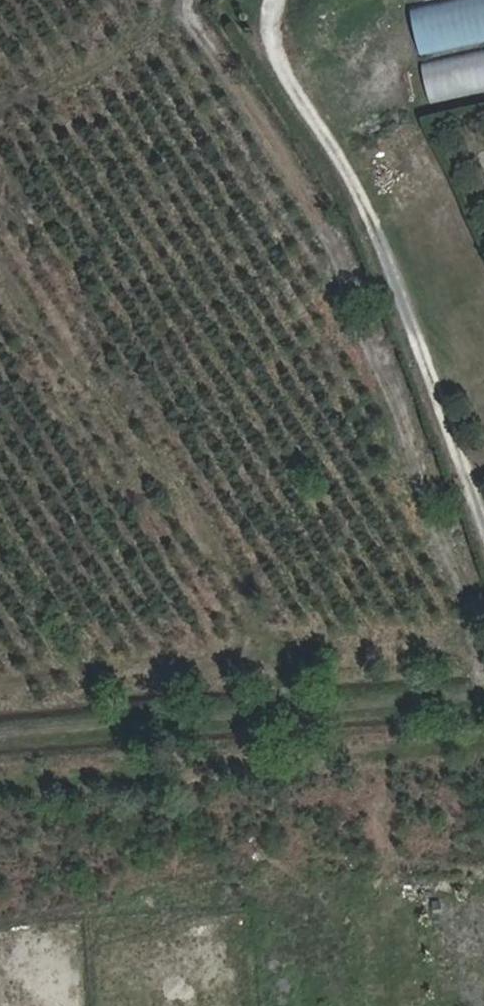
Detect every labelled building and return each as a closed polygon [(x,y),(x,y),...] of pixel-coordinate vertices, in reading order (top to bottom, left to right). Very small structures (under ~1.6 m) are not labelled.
[(483,39),(483,0),(437,0),(413,5),(423,52),(483,39)] [(433,101),(483,90),(483,47),(425,60),(433,101)]
